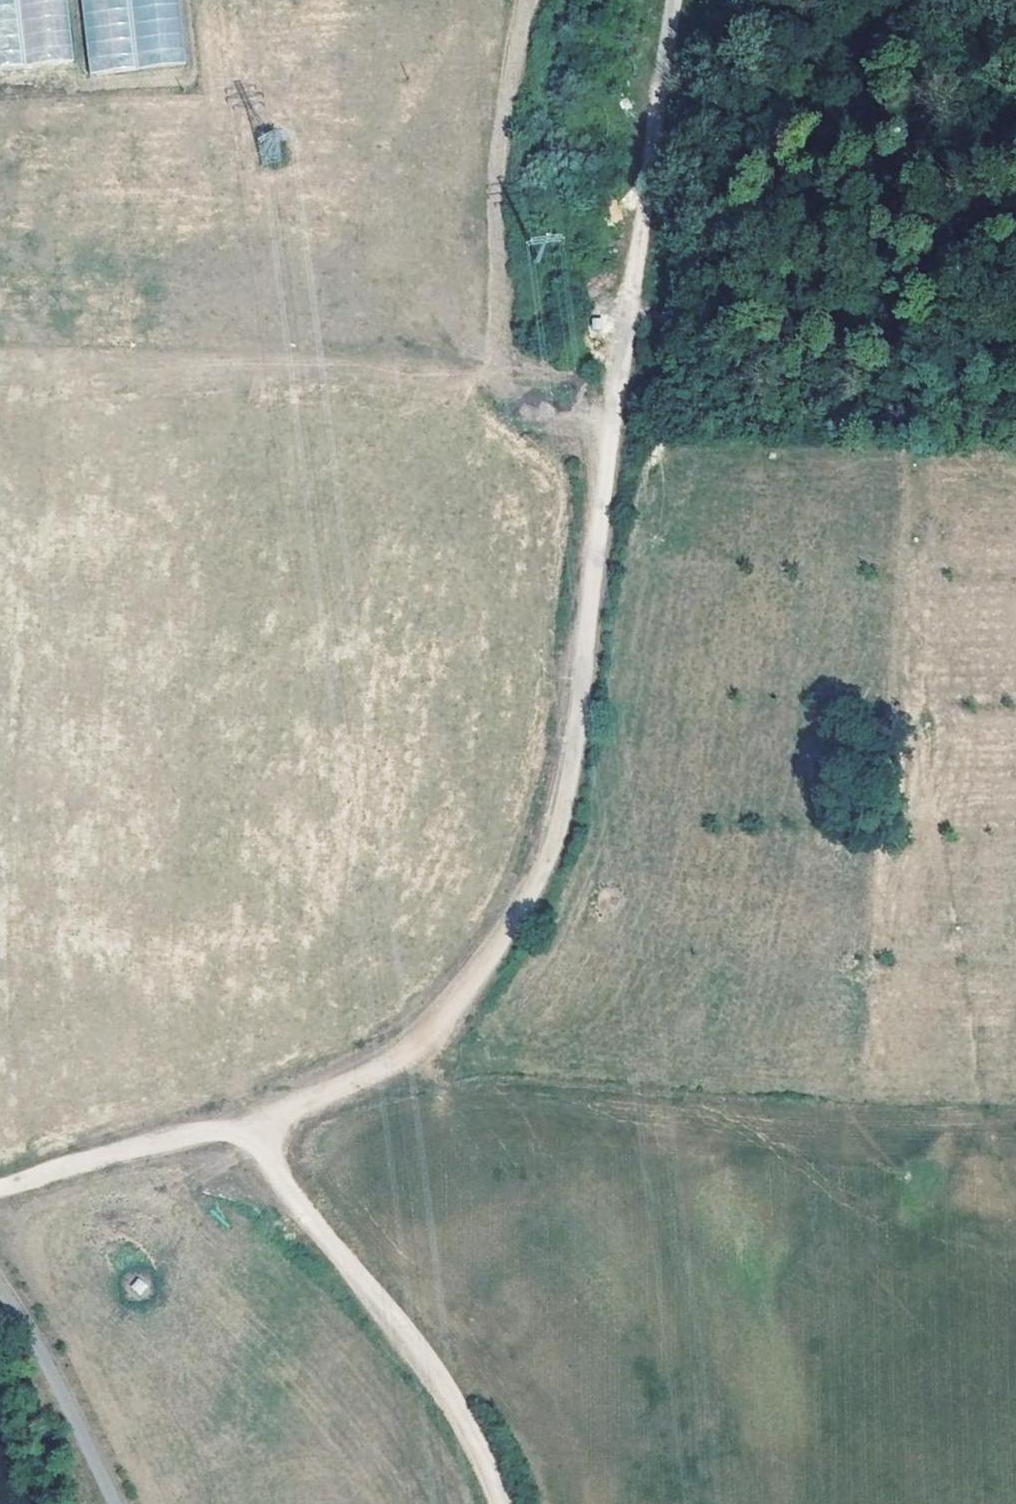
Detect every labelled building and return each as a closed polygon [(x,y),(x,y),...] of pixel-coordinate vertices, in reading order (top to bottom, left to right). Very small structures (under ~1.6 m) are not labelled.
[(70,60),(65,0),(0,0),(0,67),(70,60)] [(86,72),(183,63),(177,0),(79,0),(86,72)]
